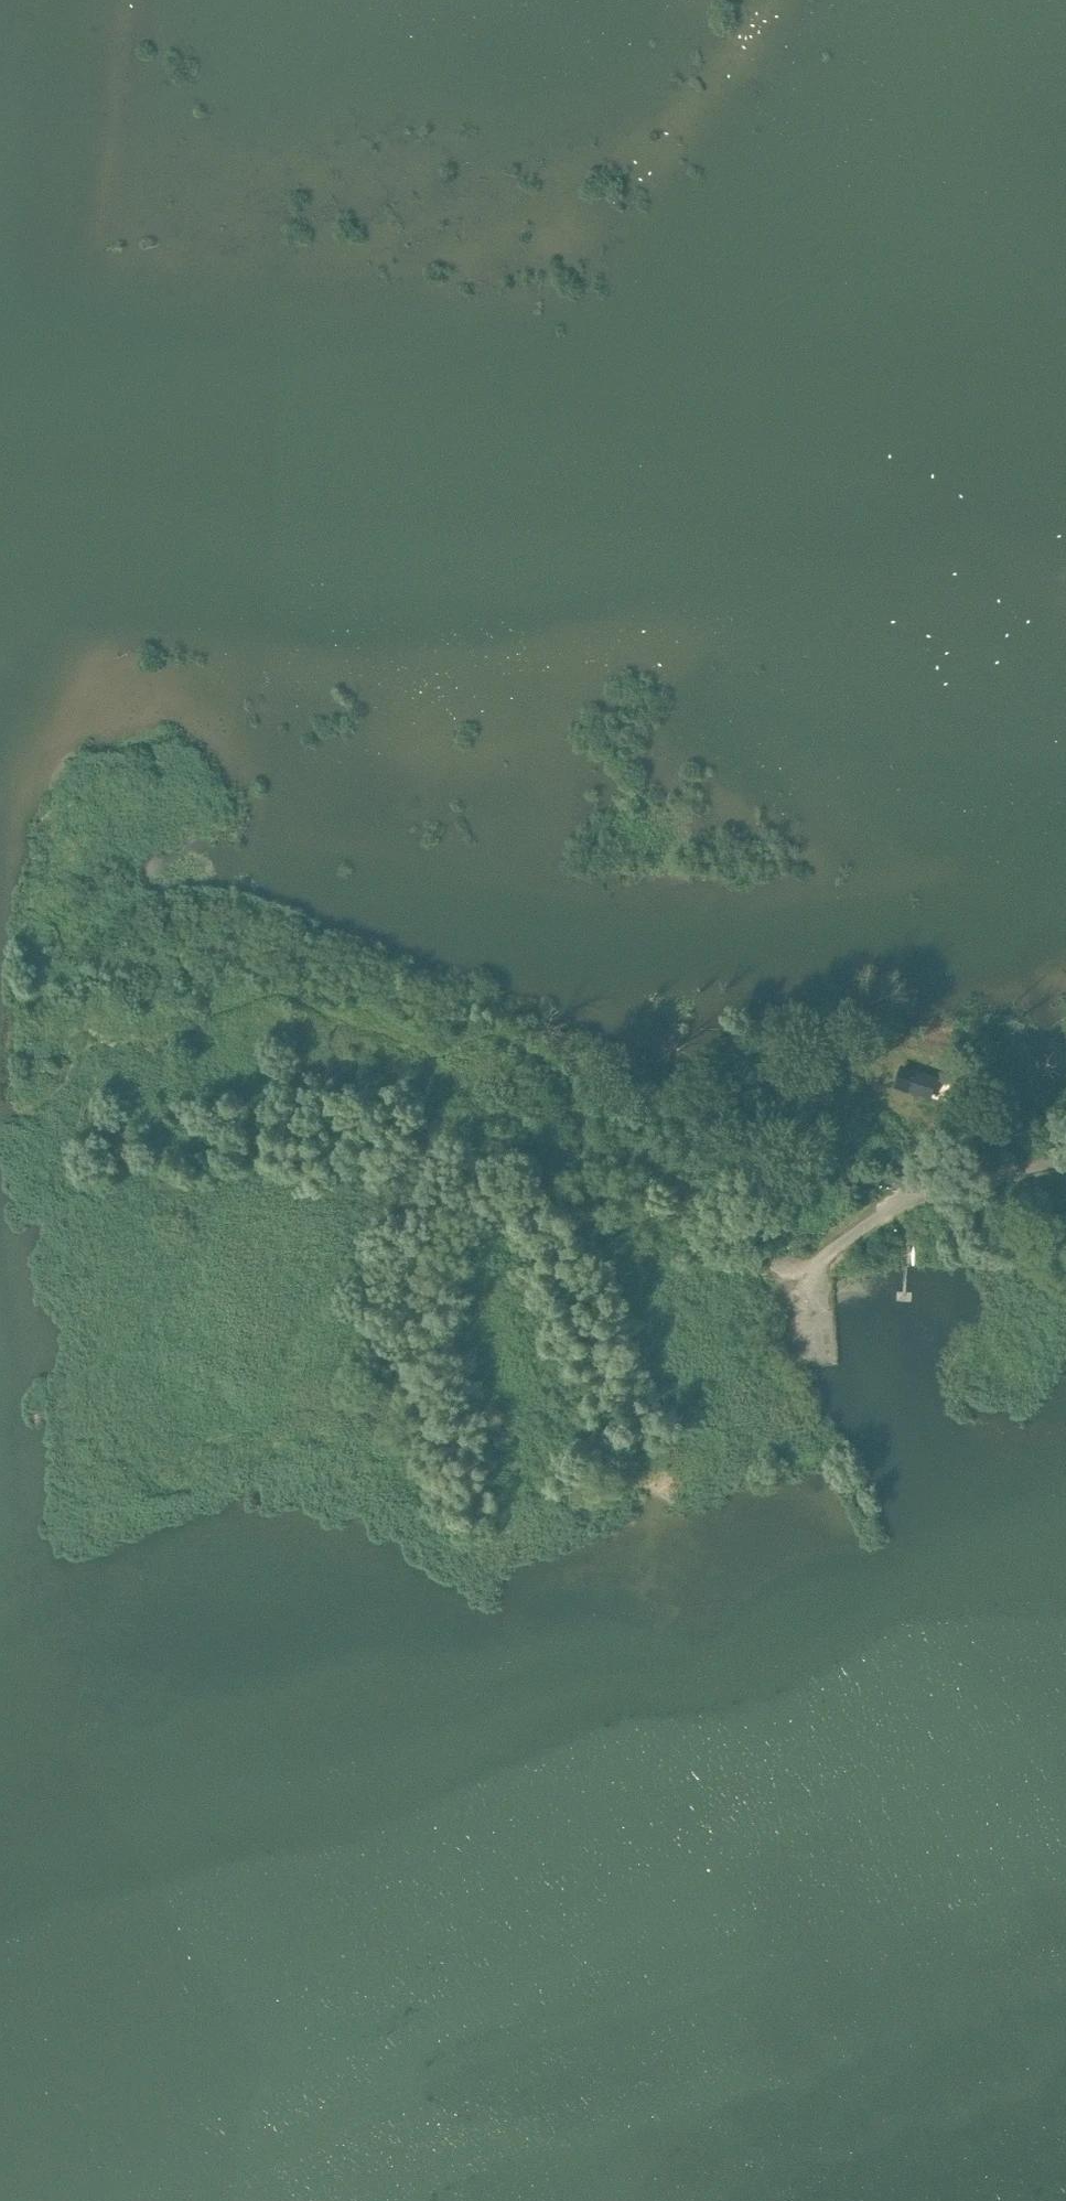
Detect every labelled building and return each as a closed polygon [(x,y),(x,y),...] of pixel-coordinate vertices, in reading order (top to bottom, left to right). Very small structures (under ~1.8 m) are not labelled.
[(930,1062),(908,1059),(904,1083),(905,1083),(904,1091),(907,1091),(908,1093),(917,1095),(914,1111),(942,1116),(948,1073),(929,1070),(930,1062)]
